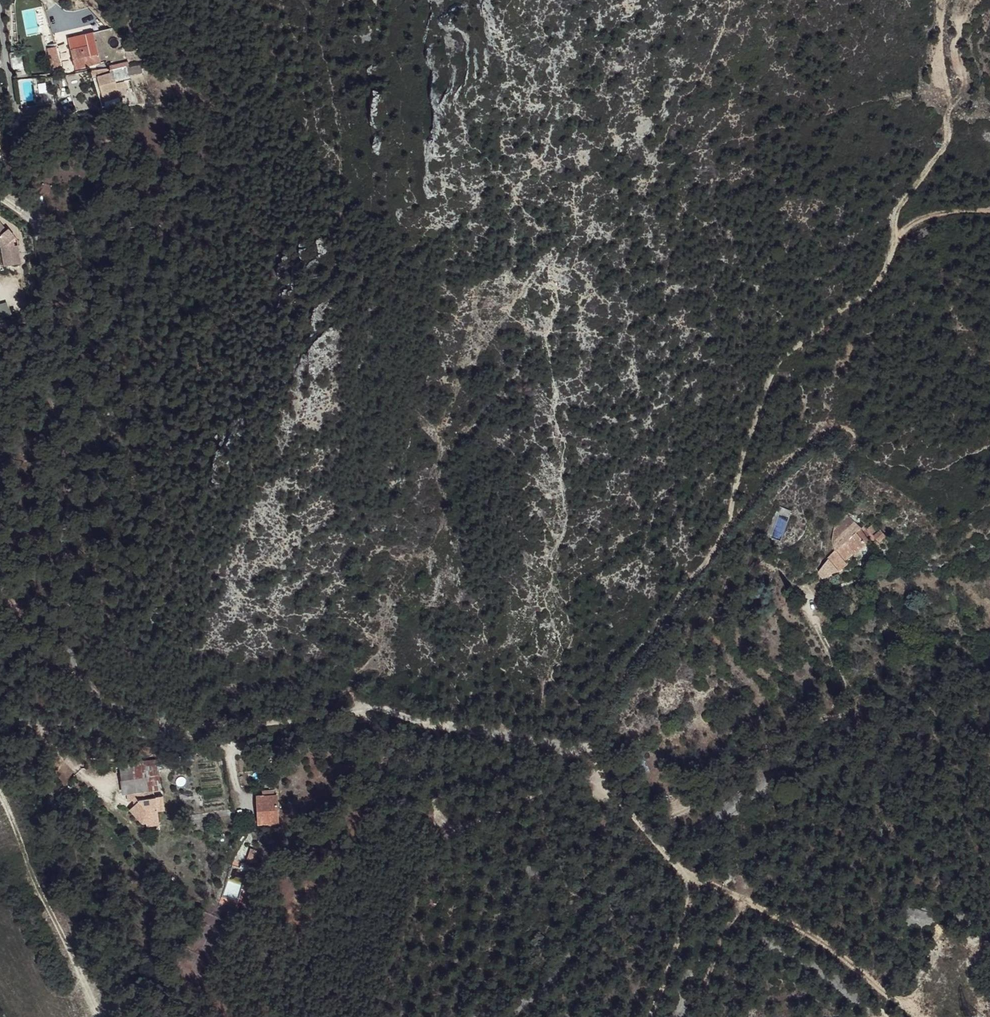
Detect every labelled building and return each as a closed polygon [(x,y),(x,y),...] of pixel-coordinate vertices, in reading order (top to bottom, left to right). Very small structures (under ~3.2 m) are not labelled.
[(98,31),(68,38),(75,68),(106,61),(98,31)] [(52,47),(47,48),(51,67),(61,64),(58,51),(53,52),(52,47)] [(23,56),(10,59),(12,71),(25,69),(23,56)] [(142,73),(140,65),(127,67),(112,69),(115,79),(142,73)] [(109,69),(91,71),(93,78),(97,77),(103,101),(104,100),(119,96),(128,93),(124,81),(116,83),(115,79),(112,69),(110,70),(109,69)] [(119,96),(104,100),(106,107),(121,103),(119,96)] [(8,228),(6,230),(0,223),(0,236),(6,243),(1,247),(5,266),(21,263),(18,245),(14,246),(13,241),(12,239),(15,237),(8,228)] [(789,517),(791,511),(778,506),(776,512),(789,517)] [(837,571),(847,564),(845,561),(866,544),(865,543),(856,532),(860,528),(861,528),(845,514),(835,525),(832,540),(835,550),(827,558),(828,559),(817,570),(821,576),(827,576),(831,576),(831,574),(837,571)] [(880,530),(874,523),(868,528),(874,535),(880,530)] [(869,540),(860,528),(856,532),(865,543),(869,540)] [(879,541),(886,536),(880,530),(874,535),(879,541)] [(256,746),(258,758),(273,756),(271,745),(256,746)] [(157,761),(120,765),(123,793),(127,793),(152,789),(161,788),(157,761)] [(152,789),(127,793),(128,801),(137,800),(140,802),(138,804),(136,803),(130,809),(142,823),(146,822),(159,820),(158,811),(157,808),(164,807),(163,796),(153,797),(152,789)] [(258,824),(278,823),(276,794),(275,795),(274,790),(262,791),(262,795),(257,795),(258,824)] [(253,863),(257,850),(251,848),(247,861),(253,863)] [(248,871),(250,865),(241,863),(239,868),(248,871)]
